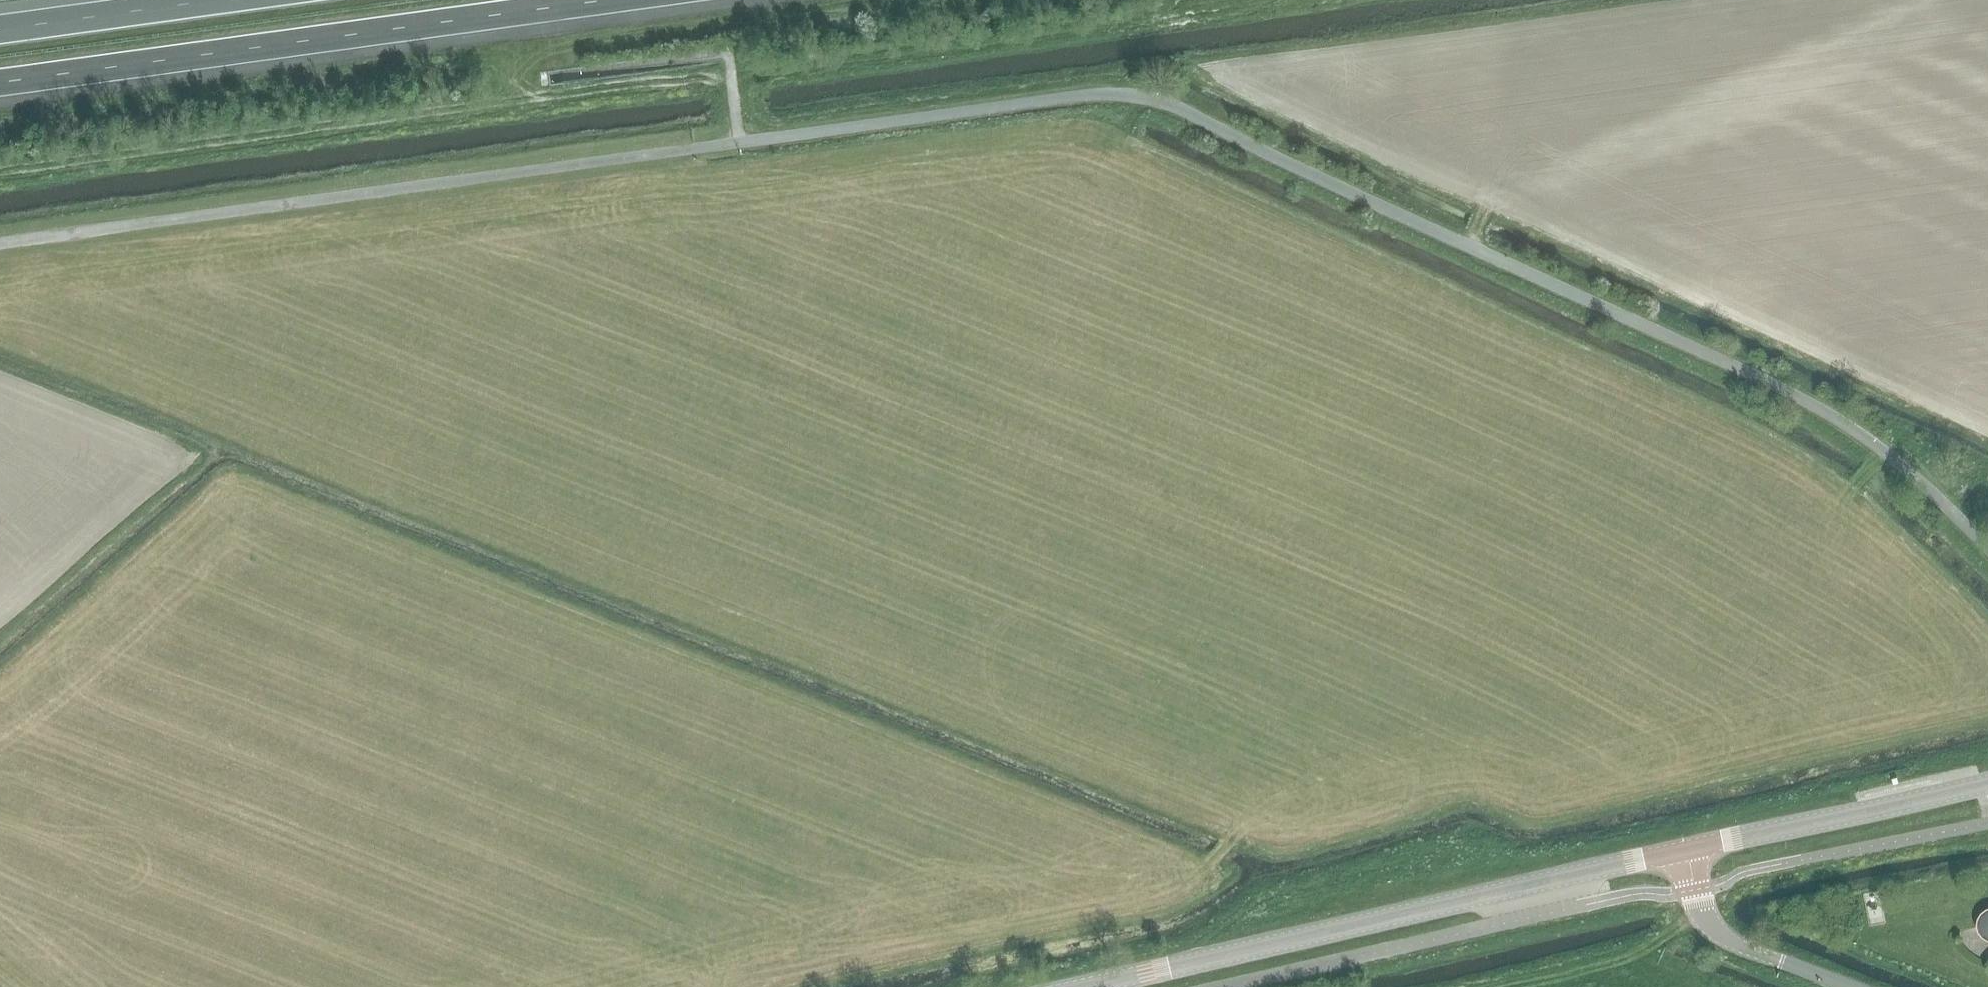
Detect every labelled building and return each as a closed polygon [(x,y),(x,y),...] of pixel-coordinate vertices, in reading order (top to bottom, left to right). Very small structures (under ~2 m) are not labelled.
[(1987,911),(1985,913),(1983,914),(1982,916),(1981,918),(1980,920),(1980,921),(1980,923),(1980,924),(1980,926),(1980,927),(1981,929),(1982,931),(1984,934),(1986,936),(1987,937),(1987,911)]
